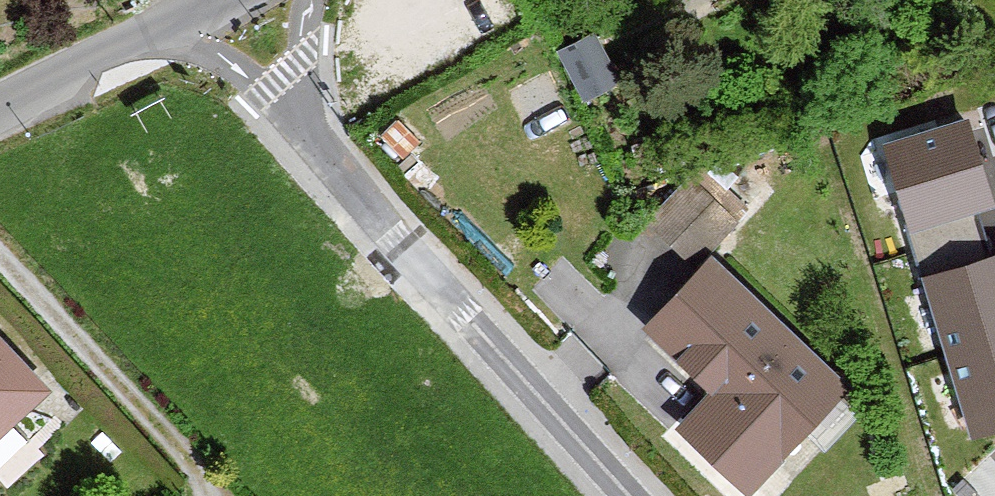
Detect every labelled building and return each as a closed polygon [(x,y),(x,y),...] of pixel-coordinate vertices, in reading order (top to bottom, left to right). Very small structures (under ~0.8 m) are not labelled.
[(566,37),(583,89),(621,76),(604,25),(566,37)] [(920,220),(994,198),(994,131),(986,101),(893,128),(920,220)] [(937,216),(943,255),(985,248),(979,210),(937,216)] [(712,261),(649,327),(782,453),(845,387),(712,261)] [(43,389),(0,344),(0,430),(43,389)]
